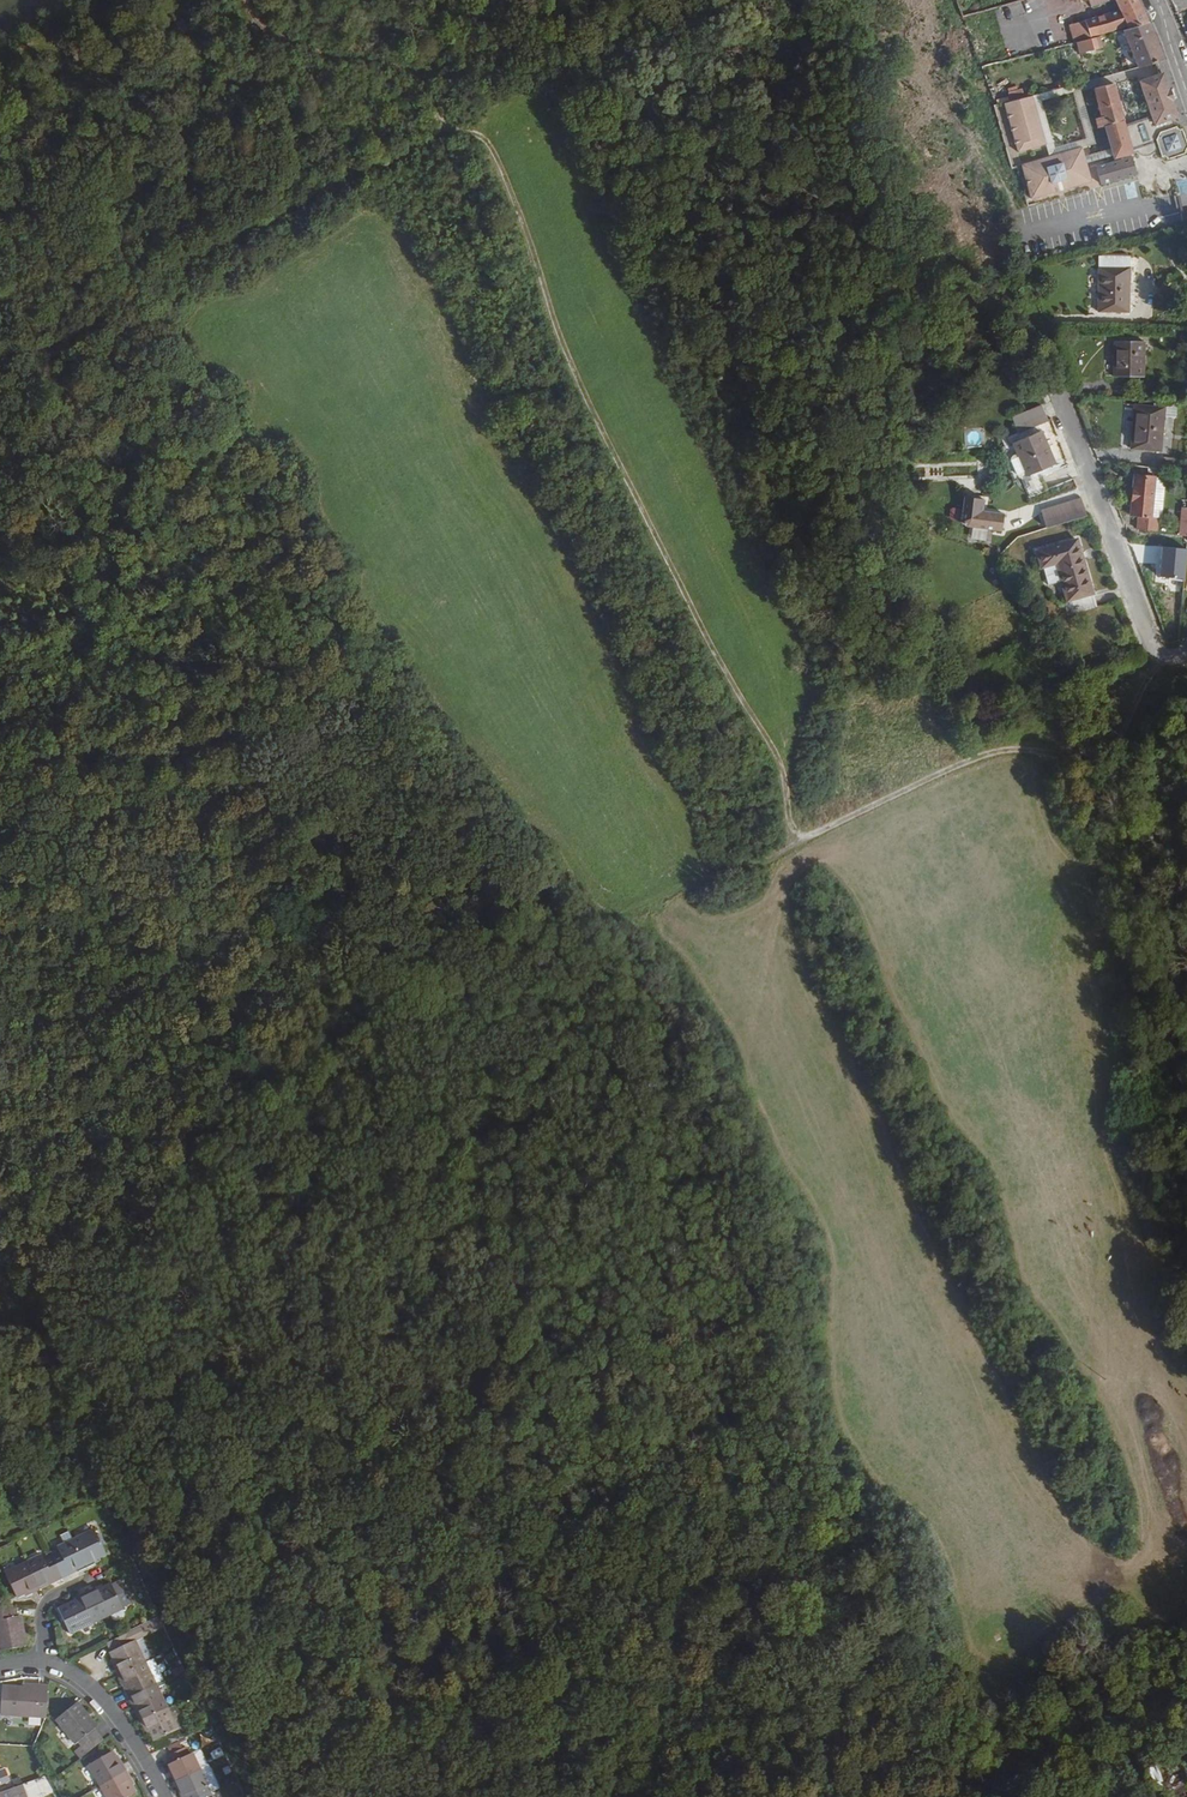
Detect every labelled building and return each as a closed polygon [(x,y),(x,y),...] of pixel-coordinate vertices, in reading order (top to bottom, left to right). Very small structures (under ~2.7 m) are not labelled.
[(1087,32),(1116,25),(1145,18),(1137,0),(1115,0),(1116,4),(1115,4),(1080,14),(1087,32)] [(1076,35),(1087,32),(1080,14),(1072,17),(1076,35)] [(1156,43),(1145,18),(1116,25),(1132,64),(1156,58),(1161,56),(1156,43)] [(1076,35),(1067,37),(1070,46),(1089,41),(1087,32),(1076,35)] [(1092,73),(1102,71),(1098,58),(1083,62),(1086,75),(1092,73)] [(1098,166),(1103,184),(1139,174),(1134,156),(1129,158),(1128,155),(1134,153),(1134,151),(1155,145),(1158,156),(1164,159),(1181,153),(1185,146),(1180,129),(1174,127),(1171,117),(1174,116),(1160,72),(1159,73),(1140,78),(1145,98),(1150,115),(1126,122),(1126,119),(1107,124),(1105,125),(1100,126),(1100,129),(1108,127),(1110,136),(1111,143),(1113,150),(1114,155),(1115,159),(1123,157),(1124,159),(1098,166)] [(1094,80),(1095,86),(1111,83),(1110,77),(1094,80)] [(1035,94),(1048,140),(1054,138),(1044,98),(1076,90),(1087,130),(1093,128),(1080,82),(1035,94)] [(1105,116),(1103,117),(1105,125),(1107,124),(1126,119),(1116,82),(1099,86),(1098,87),(1105,116)] [(1007,101),(1020,148),(1048,140),(1035,94),(1007,101)] [(995,106),(1003,133),(1011,130),(1003,104),(995,106)] [(1048,140),(1050,146),(1053,158),(1085,150),(1111,143),(1110,136),(1097,140),(1093,128),(1087,130),(1090,142),(1058,151),(1054,138),(1048,140)] [(1048,140),(1020,148),(1021,153),(1050,146),(1048,140)] [(1094,183),(1088,162),(1087,157),(1085,150),(1053,158),(1025,166),(1034,199),(1094,183)] [(1088,162),(1114,155),(1113,150),(1087,157),(1088,162)] [(1132,254),(1101,253),(1099,307),(1130,308),(1132,254)] [(1145,371),(1146,338),(1115,337),(1114,370),(1145,371)] [(1155,402),(1135,398),(1129,441),(1158,445),(1162,415),(1174,417),(1176,400),(1155,397),(1155,402)] [(1044,416),(1040,403),(1012,412),(1017,426),(1044,416)] [(1033,468),(1060,458),(1050,432),(1024,442),(1033,468)] [(1010,457),(1018,477),(1025,474),(1017,454),(1010,457)] [(1060,458),(1033,468),(1035,476),(1063,466),(1060,458)] [(1163,458),(1162,465),(1164,465),(1182,467),(1182,460),(1163,458)] [(1162,465),(1145,462),(1144,468),(1151,469),(1164,471),(1164,465),(1162,465)] [(1151,469),(1144,468),(1132,467),(1127,515),(1137,516),(1136,529),(1154,531),(1156,519),(1145,518),(1151,469)] [(1158,519),(1164,471),(1151,469),(1145,518),(1156,519),(1158,519)] [(1038,476),(1028,478),(1030,493),(1041,491),(1038,476)] [(1181,491),(1178,521),(1186,522),(1186,491),(1181,491)] [(1047,529),(1088,517),(1082,497),(1041,509),(1047,529)] [(1005,506),(965,501),(963,514),(969,518),(995,522),(994,528),(1001,528),(1005,506)] [(960,521),(962,509),(951,507),(950,519),(960,521)] [(1178,521),(1177,535),(1186,536),(1186,522),(1178,521)] [(1090,585),(1076,533),(1037,543),(1040,559),(1056,556),(1066,592),(1090,585)] [(1077,610),(1096,607),(1095,599),(1076,601),(1077,610)] [(75,1540),(87,1564),(88,1567),(96,1563),(95,1560),(108,1554),(96,1530),(75,1540)] [(72,1531),(55,1538),(59,1547),(76,1539),(72,1531)] [(54,1557),(65,1579),(72,1575),(70,1572),(87,1564),(75,1540),(59,1547),(62,1554),(54,1557)] [(57,1582),(65,1579),(54,1557),(47,1560),(44,1554),(28,1562),(40,1586),(56,1578),(57,1582)] [(42,1589),(40,1586),(28,1562),(9,1571),(20,1595),(31,1590),(33,1594),(42,1589)] [(99,1588),(90,1592),(103,1618),(111,1614),(124,1608),(123,1608),(133,1603),(123,1581),(114,1586),(113,1584),(100,1590),(99,1588)] [(103,1618),(90,1592),(83,1596),(84,1599),(72,1604),(70,1606),(61,1610),(72,1633),(103,1618)] [(27,1645),(22,1615),(19,1615),(17,1606),(0,1609),(0,1646),(1,1650),(27,1645)] [(126,1613),(124,1608),(111,1614),(114,1621),(118,1623),(126,1619),(126,1613)] [(159,1618),(131,1632),(135,1641),(136,1640),(144,1636),(164,1627),(159,1618)] [(120,1675),(123,1673),(146,1662),(136,1640),(135,1641),(131,1632),(110,1641),(114,1650),(113,1651),(118,1664),(116,1665),(120,1675)] [(136,1640),(146,1662),(155,1658),(144,1636),(136,1640)] [(177,1655),(174,1648),(167,1652),(170,1658),(177,1655)] [(146,1662),(157,1684),(165,1680),(155,1658),(146,1662)] [(126,1688),(130,1697),(151,1687),(157,1684),(146,1662),(123,1673),(129,1687),(126,1688)] [(182,1665),(172,1671),(175,1678),(186,1672),(182,1665)] [(2,1713),(48,1717),(50,1687),(26,1684),(25,1689),(4,1687),(2,1713)] [(151,1687),(130,1697),(134,1705),(137,1703),(144,1718),(168,1707),(161,1692),(157,1684),(151,1687)] [(81,1748),(86,1755),(105,1741),(96,1730),(99,1727),(79,1703),(58,1719),(78,1744),(81,1741),(84,1746),(81,1748)] [(168,1707),(144,1718),(141,1719),(145,1729),(148,1727),(155,1741),(157,1740),(161,1749),(168,1746),(178,1742),(173,1732),(178,1729),(168,1707)] [(173,1732),(178,1742),(183,1739),(178,1729),(173,1732)] [(171,1764),(178,1779),(201,1768),(193,1753),(191,1754),(188,1746),(185,1747),(181,1740),(178,1742),(168,1746),(172,1753),(169,1754),(173,1762),(171,1764)] [(102,1785),(127,1770),(123,1762),(120,1764),(113,1751),(90,1764),(102,1785)] [(1169,1772),(1167,1767),(1164,1765),(1162,1763),(1159,1762),(1156,1762),(1153,1762),(1150,1764),(1148,1766),(1147,1769),(1146,1771),(1146,1774),(1146,1778),(1148,1780),(1151,1783),(1157,1786),(1162,1796),(1186,1796),(1186,1764),(1169,1772)] [(201,1768),(209,1785),(217,1781),(209,1764),(201,1768)] [(212,1791),(209,1785),(201,1768),(178,1779),(186,1795),(184,1796),(185,1796),(200,1796),(212,1791)] [(127,1770),(102,1785),(109,1796),(129,1796),(137,1793),(129,1780),(132,1778),(127,1770)] [(12,1781),(9,1772),(0,1775),(0,1786),(12,1781)] [(58,1786),(52,1775),(40,1780),(43,1787),(49,1789),(58,1786)] [(20,1795),(17,1788),(0,1794),(0,1796),(15,1796),(20,1795)]
